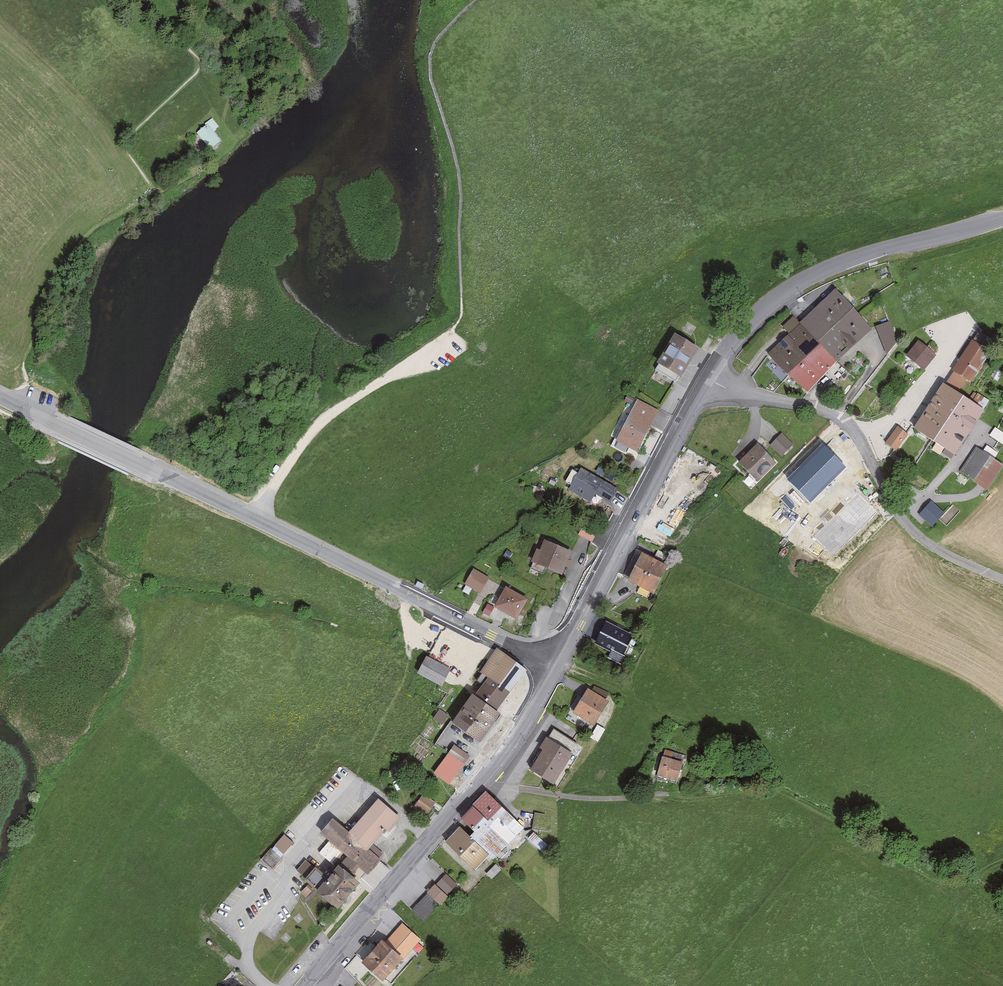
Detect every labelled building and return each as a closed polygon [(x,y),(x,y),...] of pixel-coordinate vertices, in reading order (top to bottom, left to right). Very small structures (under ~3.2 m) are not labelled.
[(203,127),(193,136),(206,149),(215,141),(203,127)] [(799,328),(817,347),(854,312),(835,293),(799,328)] [(854,312),(817,347),(836,366),(873,331),(854,312)] [(785,377),(817,347),(799,328),(792,320),(780,331),(787,338),(767,358),(785,377)] [(889,322),(873,330),(886,358),(902,350),(889,322)] [(975,336),(982,341),(987,333),(980,329),(975,336)] [(695,353),(673,340),(655,368),(677,382),(695,353)] [(982,348),(969,341),(953,369),(966,376),(982,348)] [(934,355),(917,344),(906,361),(922,372),(934,355)] [(836,366),(817,347),(785,377),(804,397),(836,366)] [(932,444),(959,399),(940,387),(912,432),(932,444)] [(982,412),(959,399),(932,444),(954,458),(982,412)] [(657,414),(635,402),(613,443),(635,454),(657,414)] [(992,434),(1002,440),(1002,430),(997,426),(992,434)] [(908,437),(897,430),(886,445),(897,453),(908,437)] [(781,433),(770,445),(783,456),(794,444),(781,433)] [(757,484),(777,464),(757,443),(737,463),(757,484)] [(788,481),(810,504),(846,468),(824,445),(788,481)] [(973,449),(958,474),(987,492),(1002,468),(1002,467),(973,449)] [(582,469),(568,491),(592,506),(598,496),(607,502),(615,489),(582,469)] [(930,500),(918,515),(932,527),(945,512),(930,500)] [(597,529),(584,524),(579,540),(592,544),(597,529)] [(539,538),(529,564),(557,575),(567,550),(539,538)] [(642,554),(627,586),(651,598),(667,567),(642,554)] [(471,572),(462,585),(479,596),(488,583),(471,572)] [(503,591),(493,609),(515,621),(525,603),(503,591)] [(483,610),(489,614),(495,605),(489,601),(483,610)] [(631,640),(603,628),(591,655),(619,667),(631,640)] [(498,650),(474,682),(502,702),(526,670),(498,650)] [(423,658),(414,676),(441,690),(450,673),(423,658)] [(593,689),(607,697),(610,691),(596,683),(593,689)] [(606,705),(586,693),(569,720),(589,732),(606,705)] [(497,717),(471,700),(452,728),(478,745),(497,717)] [(444,722),(449,713),(439,708),(434,717),(444,722)] [(550,738),(545,736),(539,746),(543,749),(531,768),(554,783),(573,751),(572,751),(577,743),(555,729),(550,738)] [(469,755),(454,744),(434,772),(449,783),(469,755)] [(680,768),(661,761),(655,778),(673,786),(680,768)] [(423,792),(413,806),(425,816),(436,802),(423,792)] [(457,818),(472,833),(498,806),(483,792),(457,818)] [(314,852),(295,873),(335,909),(379,861),(369,852),(398,819),(376,800),(345,834),(330,820),(317,834),(327,843),(317,855),(314,852)] [(498,806),(472,833),(468,838),(487,856),(493,861),(523,830),(498,806)] [(472,871),(487,856),(468,838),(457,827),(442,842),(472,871)] [(273,865),(295,842),(286,833),(263,856),(273,865)] [(422,922),(446,897),(433,885),(409,910),(422,922)] [(402,921),(384,943),(401,958),(419,936),(402,921)] [(379,940),(360,963),(382,981),(401,958),(384,943),(379,940)]
